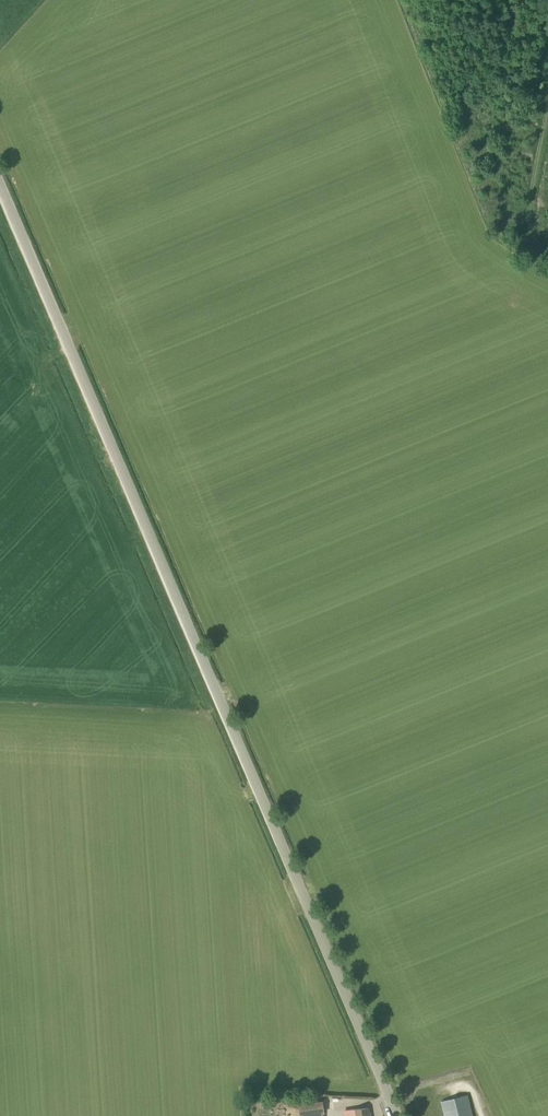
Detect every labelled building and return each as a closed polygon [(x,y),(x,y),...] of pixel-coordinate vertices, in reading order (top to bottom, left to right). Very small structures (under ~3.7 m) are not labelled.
[(467,1095),(452,1098),(442,1101),(445,1115),(473,1115),(467,1095)] [(298,1104),(299,1115),(323,1115),(322,1114),(324,1114),(323,1101),(298,1104)] [(368,1107),(358,1109),(343,1111),(344,1115),(370,1115),(368,1107)]
